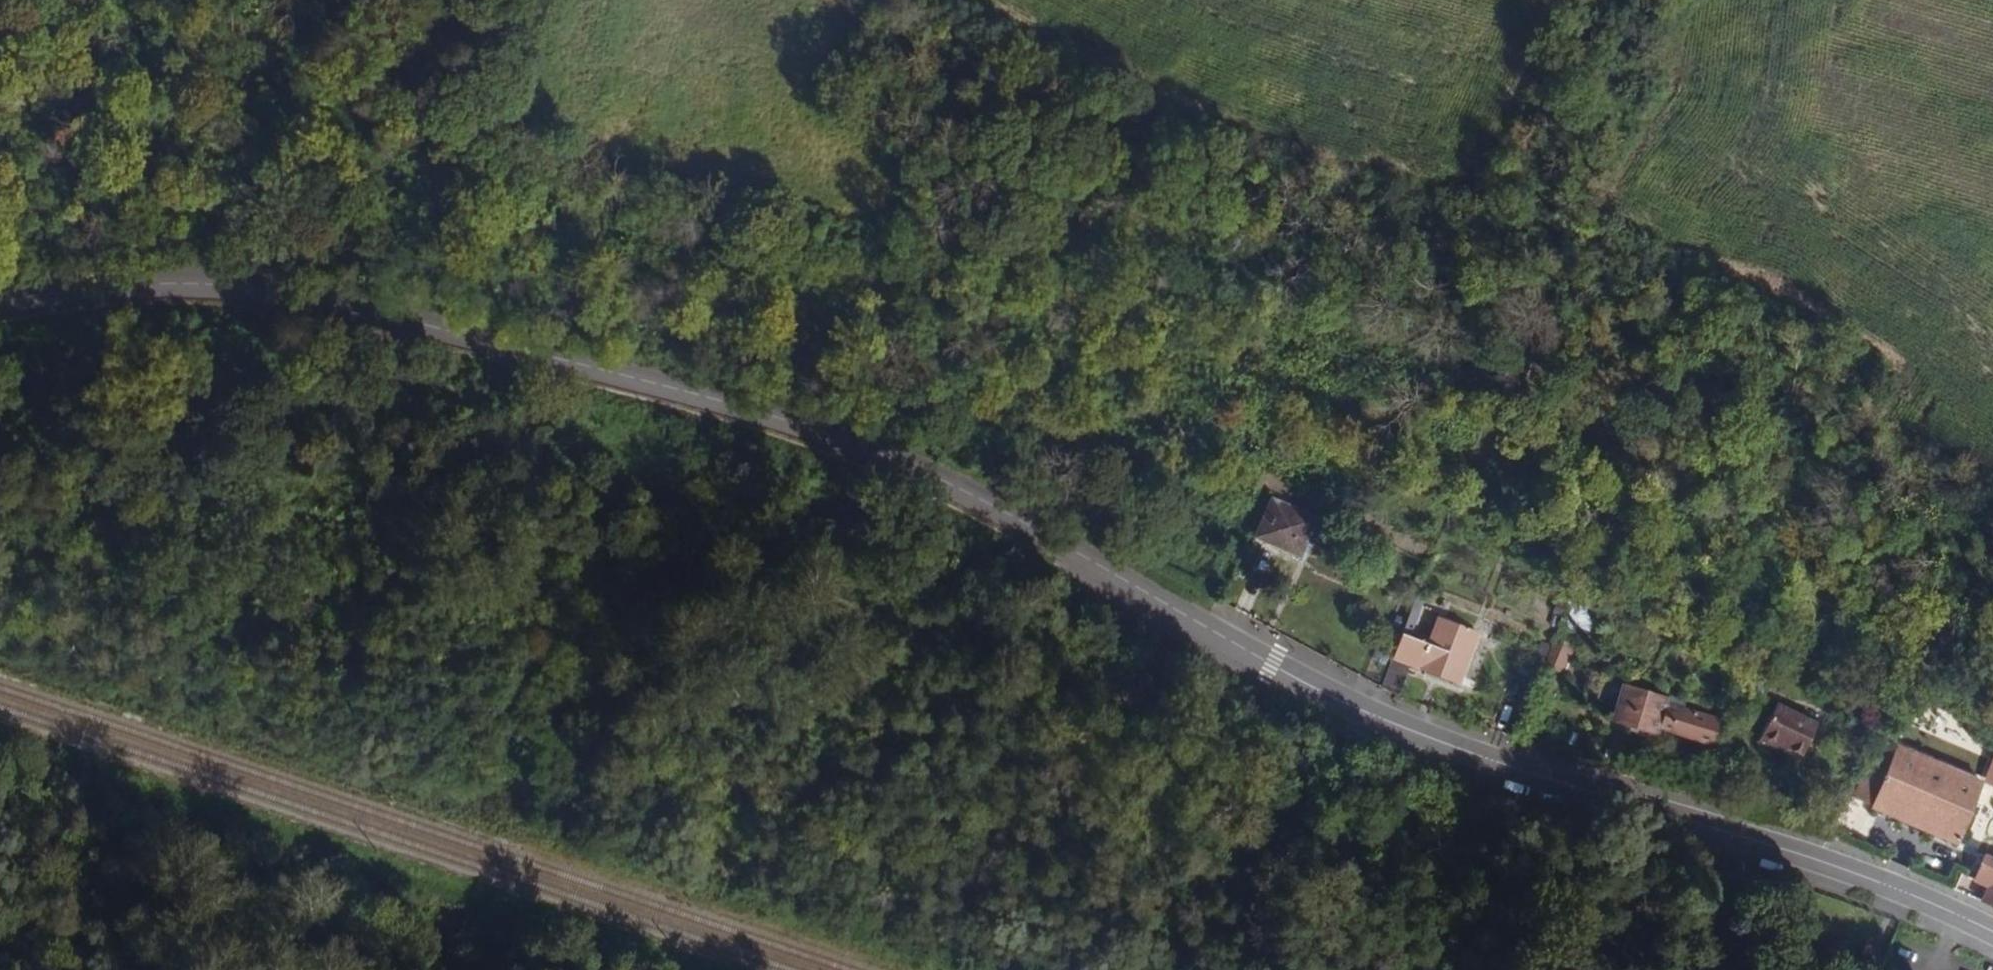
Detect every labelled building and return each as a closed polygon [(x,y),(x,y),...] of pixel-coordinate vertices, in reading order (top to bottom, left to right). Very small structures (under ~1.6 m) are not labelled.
[(1300,559),(1320,516),(1270,493),(1250,536),(1300,559)] [(1463,688),(1484,633),(1436,614),(1426,641),(1412,635),(1426,598),(1414,594),(1380,685),(1400,692),(1409,668),(1463,688)] [(1543,636),(1532,657),(1563,673),(1574,652),(1543,636)] [(1659,735),(1661,730),(1669,704),(1670,699),(1620,684),(1609,719),(1659,735)] [(1818,719),(1775,702),(1759,741),(1801,759),(1818,719)] [(1709,744),(1717,718),(1669,704),(1661,730),(1709,744)] [(1961,836),(1984,779),(1903,746),(1899,756),(1889,752),(1876,784),(1875,783),(1864,810),(1956,847),(1961,836)] [(1986,853),(1975,876),(1973,881),(1985,886),(1979,901),(1992,907),(1992,857),(1986,853)]
